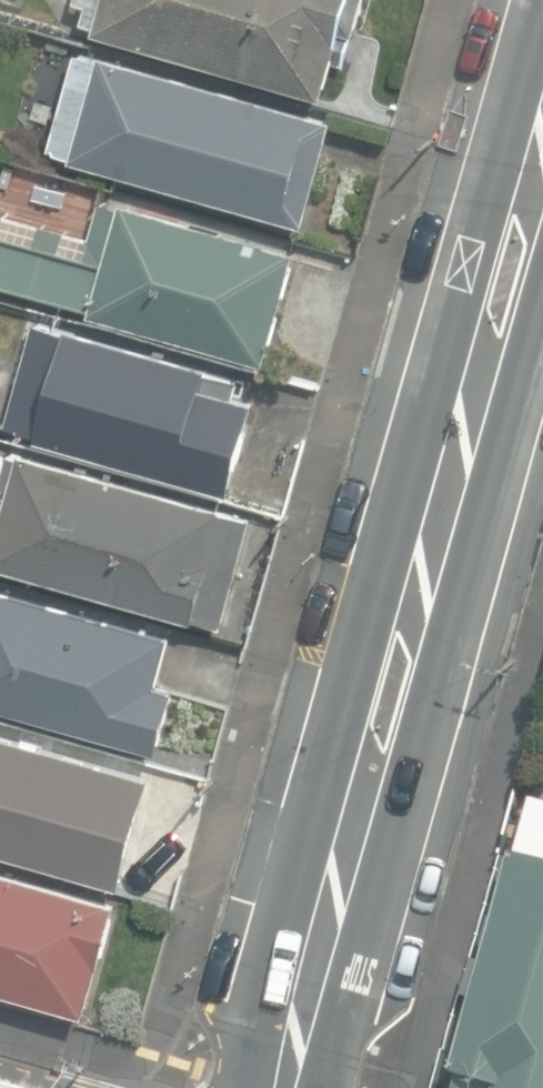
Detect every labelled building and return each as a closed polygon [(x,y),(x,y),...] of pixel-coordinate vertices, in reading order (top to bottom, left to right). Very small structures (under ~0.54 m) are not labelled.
[(97,31),(327,97),(338,60),(351,63),(369,0),(86,0),(91,2),(85,20),(99,24),(97,31)] [(75,155),(74,159),(307,226),(339,117),(101,49),(100,55),(79,49),(50,148),(75,155)] [(92,312),(269,363),(300,249),(124,199),(122,205),(103,200),(92,235),(0,206),(0,282),(93,308),(92,312)] [(40,433),(38,439),(233,492),(259,400),(207,386),(213,366),(69,326),(68,331),(37,322),(8,425),(40,433)] [(198,621),(199,618),(225,625),(256,515),(24,450),(22,455),(9,451),(0,482),(0,566),(198,621)] [(160,750),(177,689),(159,683),(173,635),(0,586),(0,705),(160,750)] [(125,886),(156,774),(0,730),(0,851),(125,886)] [(484,963),(474,960),(465,997),(474,999),(453,1074),(461,1077),(458,1087),(542,1087),(542,800),(532,798),(484,963)] [(2,1001),(5,991),(88,1014),(106,952),(110,953),(120,915),(116,914),(120,901),(0,868),(0,1001),(2,1001)]
